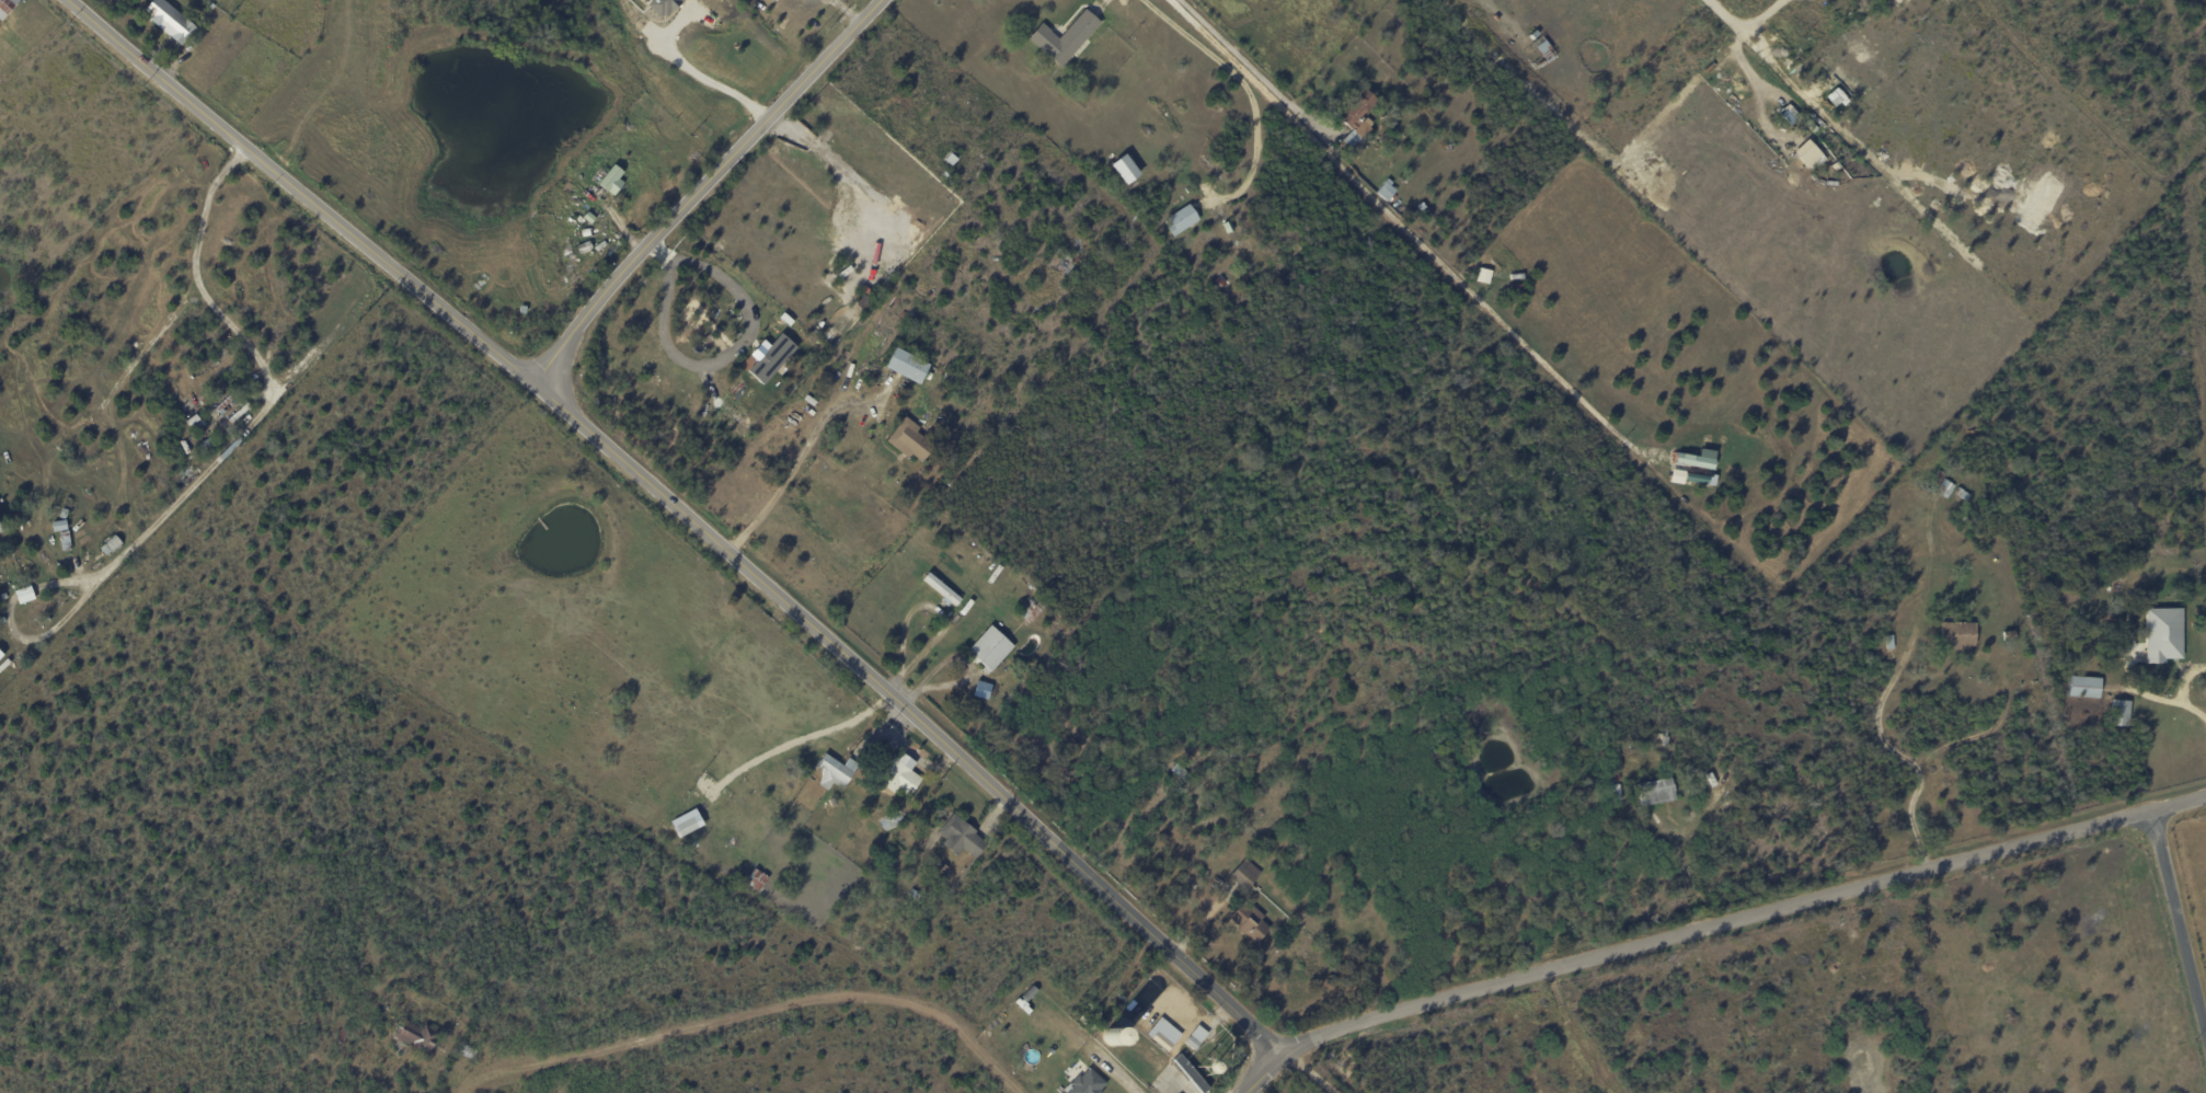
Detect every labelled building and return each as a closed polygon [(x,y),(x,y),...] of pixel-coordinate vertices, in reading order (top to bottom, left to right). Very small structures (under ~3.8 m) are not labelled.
[(1,23),(0,22),(0,0),(18,0),(20,1),(1,23)] [(145,10),(152,0),(163,0),(196,27),(181,46),(148,20),(151,15),(145,10)] [(651,14),(677,14),(677,0),(651,0),(651,14)] [(189,16),(203,1),(208,5),(203,11),(209,16),(202,26),(189,16)] [(1088,10),(1101,22),(1090,34),(1094,38),(1087,46),(1083,44),(1061,67),(1056,62),(1055,64),(1052,60),(1053,59),(1030,37),(1044,22),(1053,31),(1052,31),(1059,38),(1087,9),(1088,10)] [(1533,42),(1529,37),(1537,31),(1540,35),(1533,42)] [(1527,49),(1543,36),(1559,56),(1540,71),(1525,51),(1527,49)] [(1370,136),(1367,139),(1365,138),(1359,145),(1365,149),(1359,154),(1356,152),(1353,158),(1349,154),(1354,149),(1344,140),(1353,130),(1340,119),(1335,126),(1323,116),(1329,107),(1335,112),(1335,111),(1338,113),(1337,114),(1341,116),(1343,113),(1341,111),(1347,103),(1345,101),(1359,83),(1379,101),(1363,119),(1365,120),(1367,117),(1374,123),(1369,127),(1372,129),(1369,134),(1370,135),(1370,136)] [(1835,109),(1847,101),(1838,87),(1826,95),(1835,109)] [(1391,136),(1382,146),(1378,141),(1380,140),(1379,139),(1385,133),(1387,134),(1388,133),(1391,136)] [(1809,169),(1823,156),(1807,138),(1793,152),(1809,169)] [(696,148),(704,159),(700,162),(691,151),(696,148)] [(951,151),(956,158),(950,164),(942,157),(950,150),(951,151)] [(1125,152),(1141,173),(1127,184),(1112,163),(1125,152)] [(614,165),(623,172),(619,179),(624,183),(613,196),(609,192),(608,192),(598,184),(614,164),(614,165)] [(949,170),(954,175),(947,181),(944,177),(945,177),(943,174),(947,170),(949,170)] [(1398,191),(1388,202),(1377,193),(1389,179),(1394,183),(1392,185),(1398,191)] [(1424,203),(1427,207),(1422,211),(1418,206),(1424,203)] [(1194,210),(1200,220),(1174,237),(1168,227),(1173,223),(1169,217),(1190,204),(1194,210)] [(1056,251),(1072,262),(1065,274),(1048,263),(1056,251)] [(1221,276),(1228,283),(1223,286),(1217,280),(1221,276)] [(797,348),(780,333),(745,371),(761,386),(797,348)] [(901,376),(885,368),(896,347),(930,365),(920,384),(901,376)] [(947,372),(957,377),(953,387),(943,382),(947,372)] [(813,401),(824,405),(821,411),(811,405),(813,401)] [(228,419),(238,412),(233,406),(239,403),(242,407),(246,403),(251,407),(231,424),(228,419)] [(906,457),(886,441),(906,416),(920,428),(918,432),(935,446),(923,462),(912,455),(909,459),(906,457)] [(1697,456),(1675,451),(1673,463),(1711,469),(1715,451),(1699,448),(1697,456)] [(1948,475),(1941,485),(1934,481),(1941,471),(1948,475)] [(1943,495),(1941,494),(1943,492),(1940,490),(1946,479),(1956,486),(1948,499),(1943,495)] [(1960,488),(1973,495),(1969,502),(1956,494),(1960,488)] [(60,517),(67,497),(73,499),(66,519),(60,517)] [(53,522),(67,520),(68,529),(54,531),(53,522)] [(2134,526),(2138,532),(2130,537),(2126,530),(2134,526)] [(72,550),(64,551),(60,531),(69,530),(72,550)] [(2124,546),(2114,551),(2107,534),(2116,530),(2124,546)] [(124,544),(113,554),(104,543),(115,534),(124,544)] [(929,573),(963,599),(957,607),(953,603),(950,608),(941,601),(944,596),(923,579),(929,573)] [(30,587),(34,599),(19,605),(14,591),(30,586),(30,587)] [(2183,659),(2168,659),(2168,664),(2148,665),(2148,609),(2184,609),(2185,659),(2183,659)] [(1943,623),(1977,623),(1977,647),(1973,647),(1973,651),(1948,651),(1948,646),(1943,646),(1943,623)] [(1012,644),(1015,647),(989,677),(983,670),(986,667),(980,663),(978,666),(973,660),(975,657),(968,652),(991,625),(1012,644)] [(2006,632),(2017,631),(2018,640),(2006,641),(2006,632)] [(2102,684),(2101,699),(2071,697),(2072,676),(2102,678),(2102,684)] [(2134,702),(2132,727),(2113,726),(2115,700),(2134,702)] [(1220,748),(1228,753),(1225,759),(1217,753),(1220,748)] [(842,766),(843,767),(849,758),(860,764),(843,790),(834,783),(828,792),(809,780),(804,787),(796,782),(806,768),(813,772),(825,755),(842,766)] [(895,756),(901,761),(899,763),(923,779),(910,798),(900,791),(897,795),(883,785),(891,774),(883,769),(893,755),(895,756)] [(1177,763),(1195,779),(1190,785),(1172,771),(1177,763)] [(1639,785),(1673,779),(1677,801),(1669,803),(1669,799),(1643,804),(1639,785)] [(1613,785),(1621,785),(1622,801),(1615,801),(1613,785)] [(699,828),(679,839),(670,825),(691,814),(699,828)] [(977,832),(975,835),(988,844),(977,860),(963,850),(958,856),(945,847),(952,837),(942,830),(954,815),(977,831),(977,832)] [(1252,885),(1246,891),(1230,877),(1246,859),(1263,873),(1252,885)] [(942,863),(949,868),(943,876),(937,871),(942,863)] [(745,882),(759,891),(768,876),(754,868),(745,882)] [(914,889),(922,895),(919,900),(910,895),(914,889)] [(1253,908),(1254,907),(1265,917),(1262,921),(1271,929),(1256,946),(1237,930),(1240,927),(1230,918),(1242,904),(1251,911),(1253,908)] [(1333,958),(1344,967),(1337,975),(1326,966),(1333,958)] [(1039,992),(1029,1002),(1023,997),(1035,987),(1039,992)] [(1100,1016),(1105,1022),(1102,1026),(1095,1021),(1100,1016)] [(424,1024),(440,1032),(427,1058),(410,1049),(412,1046),(402,1040),(401,1043),(397,1040),(398,1038),(391,1035),(400,1017),(422,1028),(424,1024)] [(343,1027),(351,1031),(344,1044),(336,1039),(343,1027)] [(1157,1033),(1173,1047),(1169,1054),(1152,1039),(1157,1033)] [(1194,1039),(1203,1046),(1195,1052),(1185,1044),(1191,1036),(1194,1039)] [(460,1054),(457,1052),(461,1044),(476,1051),(471,1060),(460,1054)] [(1177,1054),(1170,1061),(1201,1092),(1203,1092),(1209,1087),(1177,1054)] [(1101,1091),(1104,1092),(1069,1092),(1073,1088),(1071,1085),(1079,1075),(1082,1079),(1090,1069),(1107,1084),(1101,1091)]
